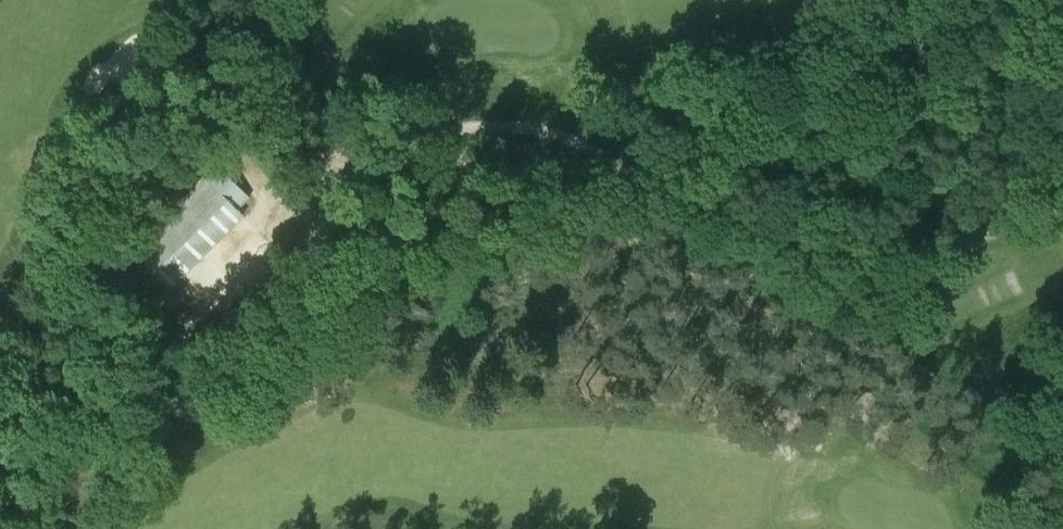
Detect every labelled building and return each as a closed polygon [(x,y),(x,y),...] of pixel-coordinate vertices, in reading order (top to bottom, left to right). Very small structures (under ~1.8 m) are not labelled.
[(185,206),(136,255),(170,289),(244,215),(238,208),(250,197),(217,163),(179,201),(185,206)]
